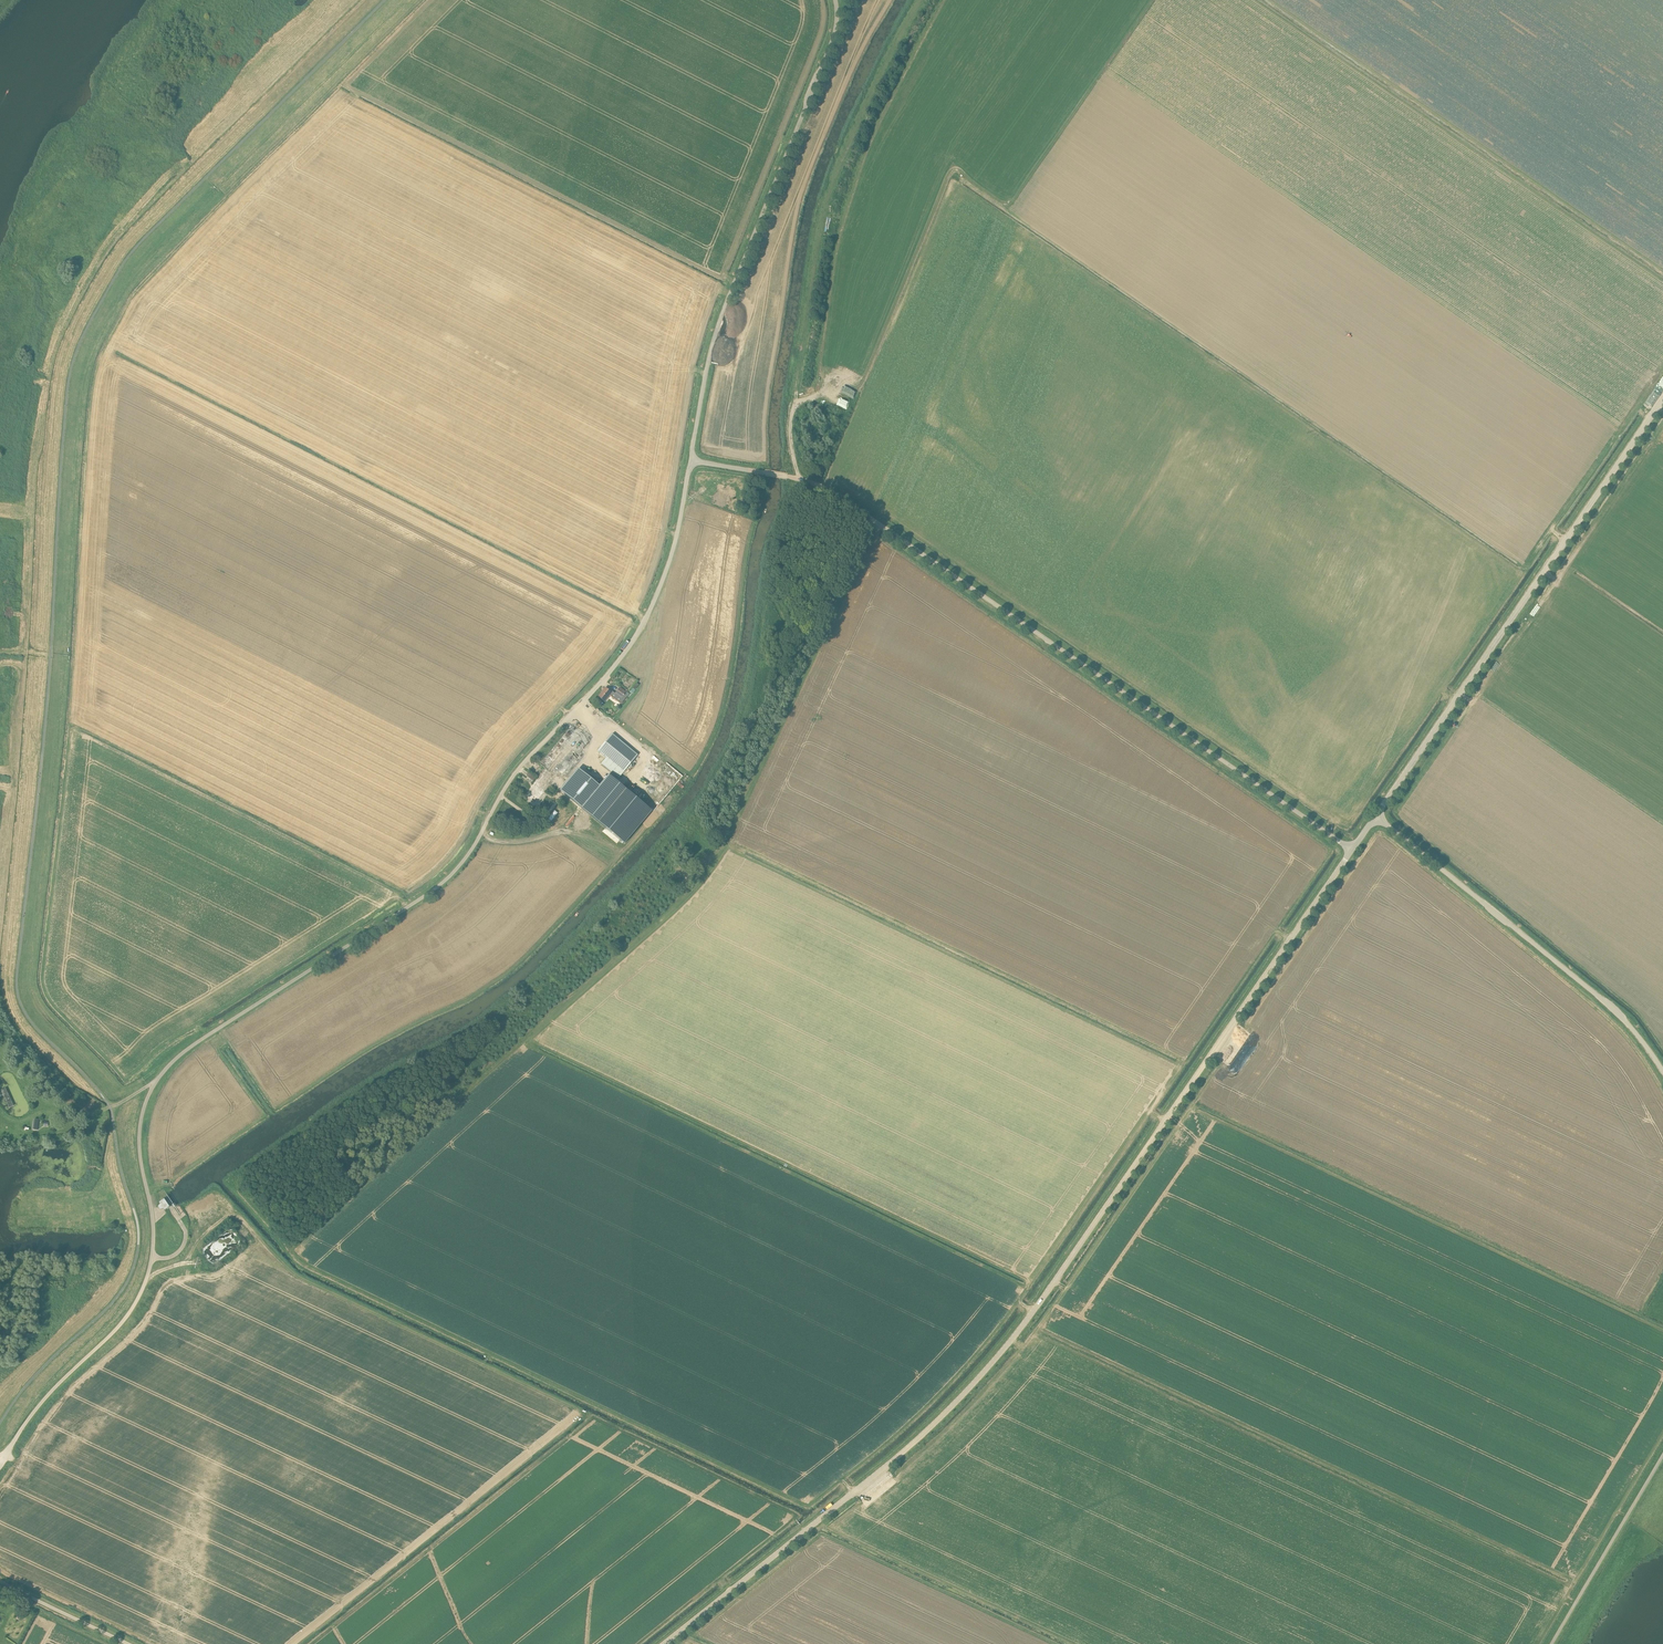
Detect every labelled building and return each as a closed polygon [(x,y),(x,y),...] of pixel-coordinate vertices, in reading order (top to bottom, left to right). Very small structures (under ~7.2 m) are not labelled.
[(605,702),(610,695),(621,704),(627,696),(624,695),(626,692),(624,691),(620,687),(615,694),(612,692),(612,693),(605,688),(598,697),(605,702)] [(572,725),(569,729),(540,764),(547,769),(532,788),(534,789),(528,797),(535,802),(556,776),(568,774),(583,755),(580,752),(590,739),(572,725)] [(612,734),(598,751),(606,758),(604,761),(602,763),(619,778),(638,755),(612,734)] [(587,768),(564,797),(623,844),(675,780),(641,754),(612,788),(587,768)] [(6,1088),(1,1090),(9,1108),(14,1106),(6,1088)] [(160,1206),(157,1209),(158,1209),(159,1211),(159,1212),(163,1211),(164,1212),(169,1209),(164,1201),(159,1205),(160,1206)]
